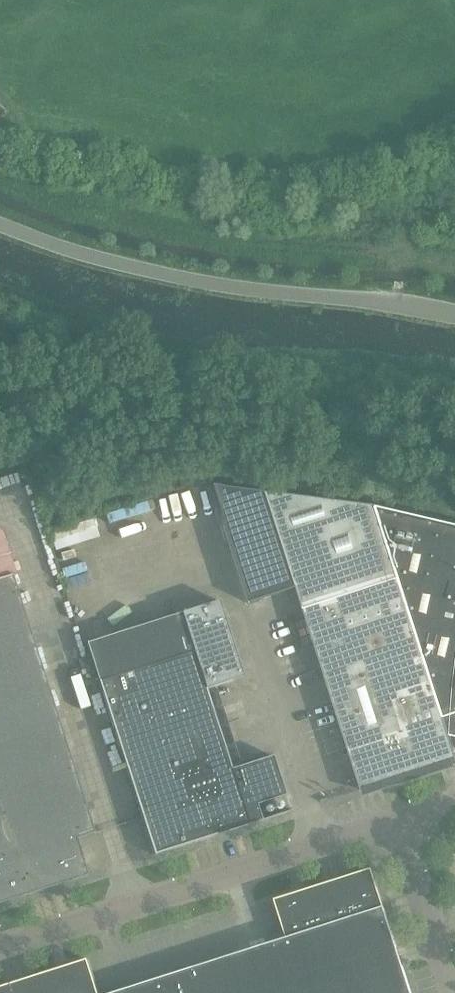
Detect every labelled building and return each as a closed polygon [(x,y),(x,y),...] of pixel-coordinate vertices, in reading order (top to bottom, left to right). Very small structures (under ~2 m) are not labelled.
[(212,486),(250,605),(297,590),(315,646),(361,789),(361,790),(400,778),(454,760),(454,754),(450,738),(440,708),(387,540),(377,508),(376,508),(376,507),(266,493),(212,486)] [(377,508),(387,540),(440,708),(454,703),(454,527),(377,508)] [(87,876),(81,858),(82,858),(76,840),(94,834),(13,576),(0,580),(0,904),(87,876)] [(181,614),(87,644),(143,818),(155,856),(262,822),(257,806),(286,797),(273,757),(232,770),(231,768),(206,690),(233,682),(233,681),(243,678),(240,667),(233,645),(233,644),(226,622),(220,602),(181,614)] [(372,870),(275,901),(275,902),(287,940),(119,992),(411,992),(372,870)] [(89,961),(88,961),(0,989),(0,992),(99,992),(89,961)]
